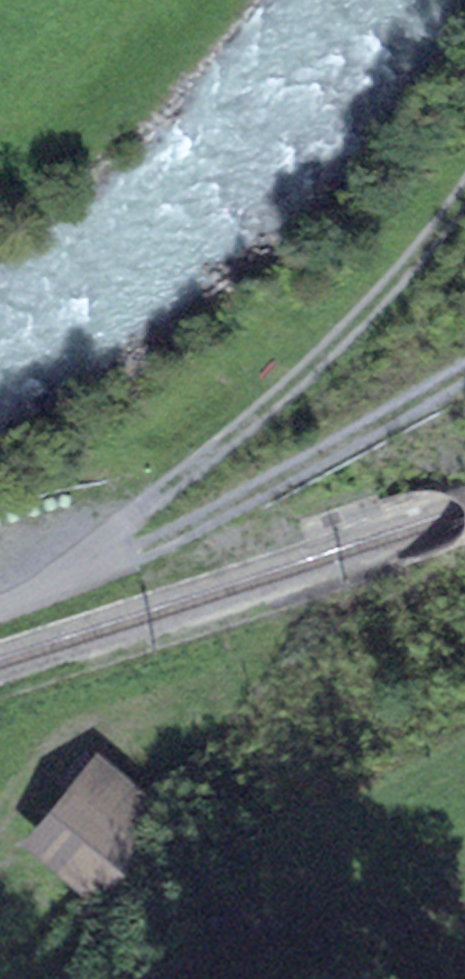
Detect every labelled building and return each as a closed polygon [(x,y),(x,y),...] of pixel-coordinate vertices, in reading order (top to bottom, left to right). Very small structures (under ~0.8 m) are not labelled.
[(100,762),(36,837),(97,886),(161,813),(100,762)]
